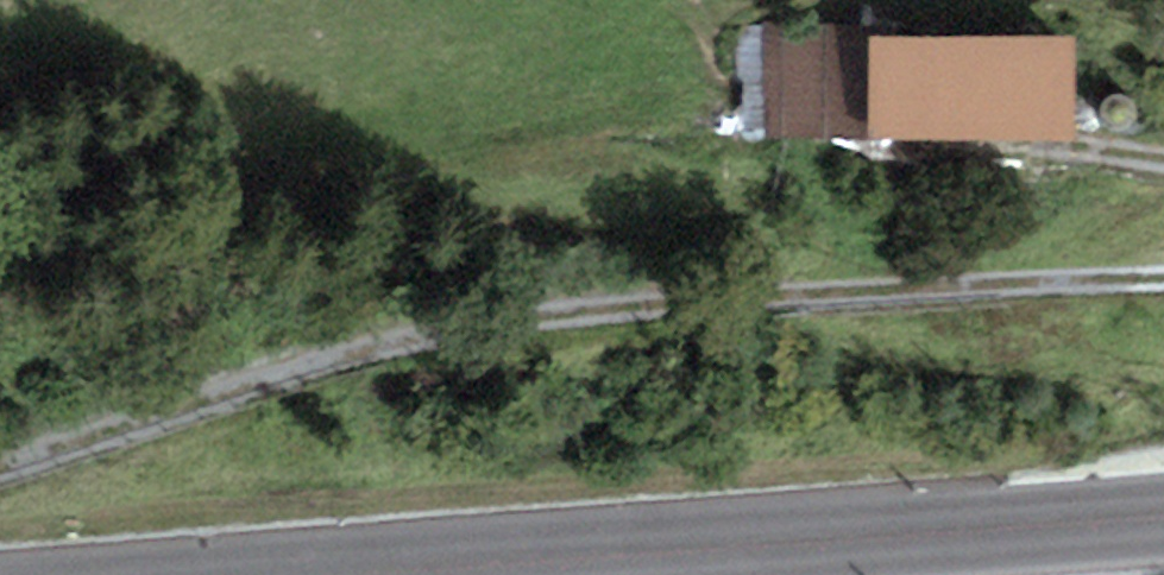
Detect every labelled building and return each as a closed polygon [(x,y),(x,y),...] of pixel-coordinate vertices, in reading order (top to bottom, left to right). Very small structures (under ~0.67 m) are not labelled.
[(865,138),(866,36),(764,35),(764,138),(865,138)] [(1075,37),(866,36),(865,138),(1075,139),(1075,37)]
